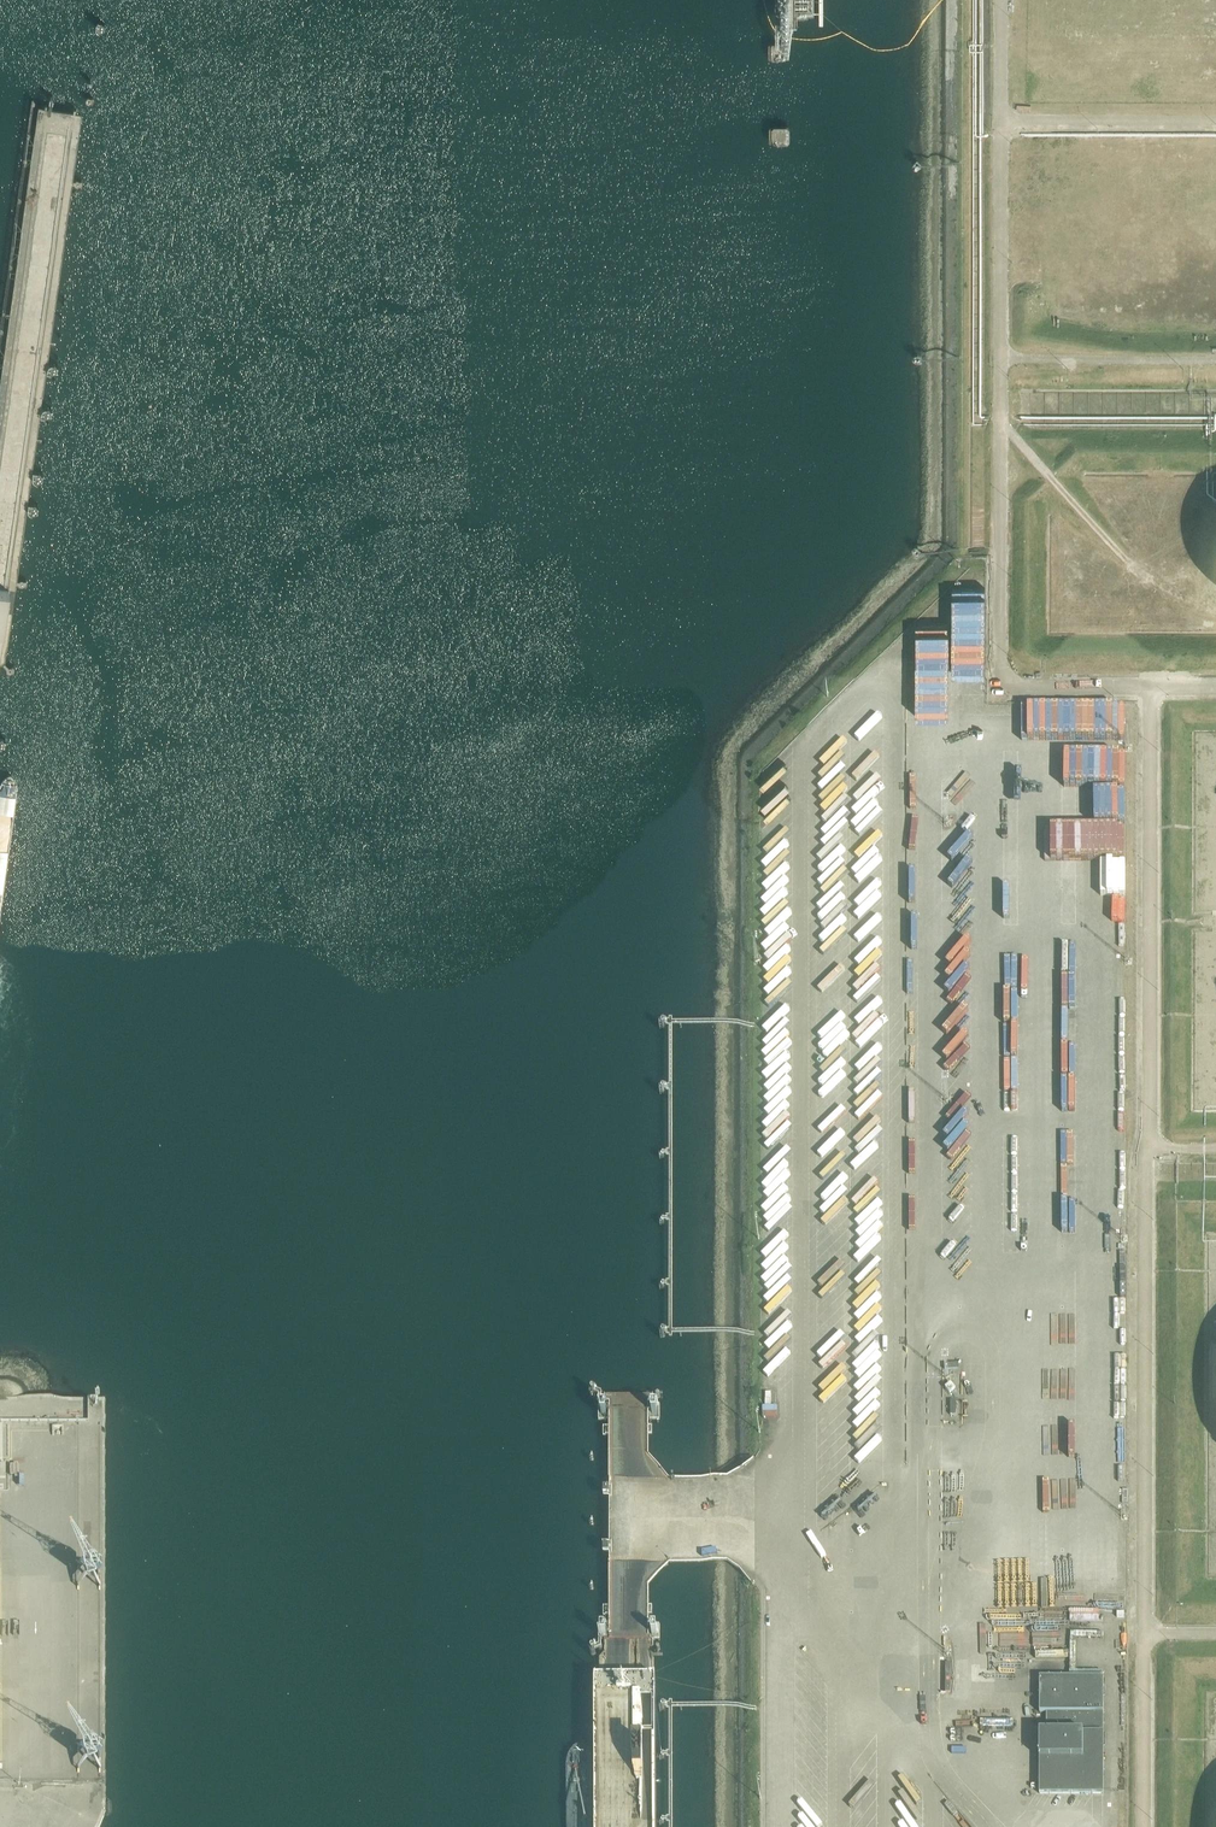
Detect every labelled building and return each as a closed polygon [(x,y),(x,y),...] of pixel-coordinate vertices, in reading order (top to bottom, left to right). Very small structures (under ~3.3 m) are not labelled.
[(918,673),(950,673),(950,636),(935,636),(935,635),(929,635),(929,627),(921,627),(921,635),(918,635),(918,673)] [(974,1550),(974,1568),(1006,1568),(1006,1550),(974,1550)] [(1104,1678),(1040,1678),(1040,1794),(1104,1794),(1104,1678)]
